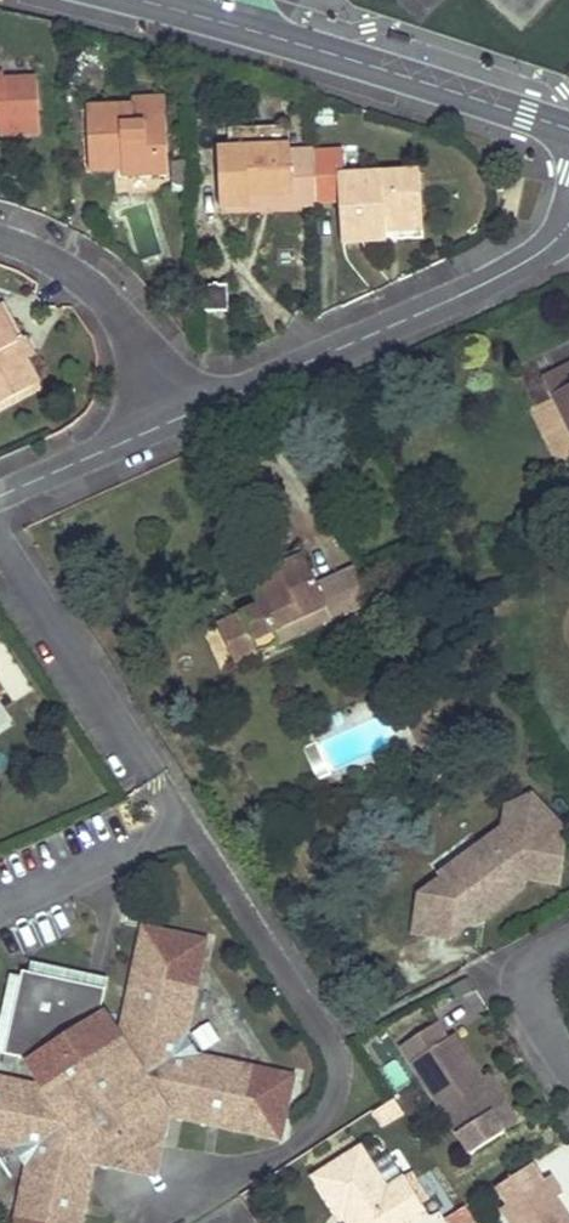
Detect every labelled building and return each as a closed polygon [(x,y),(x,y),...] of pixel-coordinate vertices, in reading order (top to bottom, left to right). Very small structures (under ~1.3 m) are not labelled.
[(40,133),(37,79),(0,80),(0,135),(40,133)] [(167,102),(133,102),(133,106),(134,112),(167,110),(167,102)] [(133,106),(89,107),(90,158),(122,157),(123,168),(124,176),(168,175),(167,110),(134,112),(133,106)] [(291,145),(219,148),(222,209),(250,208),(250,196),(273,196),(291,195),(291,145)] [(122,157),(90,158),(90,169),(123,168),(122,157)] [(420,171),(340,175),(343,242),(385,240),(386,231),(385,221),(423,220),(420,171)] [(273,196),(250,196),(250,208),(273,207),(273,196)] [(423,220),(385,221),(386,231),(423,230),(423,220)] [(227,287),(206,287),(207,310),(228,310),(227,287)] [(0,305),(0,405),(40,384),(26,359),(18,343),(19,341),(1,305),(0,305)] [(35,354),(27,336),(19,341),(18,343),(26,359),(35,354)] [(547,378),(568,424),(568,367),(547,378)] [(304,551),(276,565),(280,569),(306,557),(304,551)] [(280,569),(248,583),(258,608),(221,626),(237,663),(278,645),(271,632),(326,609),(331,620),(370,603),(356,571),(319,585),(306,557),(280,569)] [(326,609),(271,632),(278,645),(331,620),(326,609)] [(536,802),(397,893),(437,954),(568,867),(568,851),(536,802)] [(28,1153),(13,1222),(78,1222),(91,1166),(123,1173),(160,1148),(167,1116),(252,1134),(265,1072),(180,1054),(199,969),(136,956),(118,1040),(42,1090),(0,1081),(0,1147),(28,1153)] [(471,1120),(482,1136),(517,1113),(461,1027),(454,1031),(444,1014),(408,1038),(439,1085),(465,1124),(471,1120)] [(55,1027),(42,1090),(118,1040),(55,1027)] [(375,1114),(383,1127),(403,1114),(394,1101),(375,1114)] [(154,1179),(160,1148),(123,1173),(154,1179)] [(386,1188),(359,1148),(312,1178),(335,1215),(348,1206),(359,1222),(405,1222),(406,1222),(424,1212),(403,1178),(386,1188)] [(496,1186),(507,1203),(499,1209),(508,1222),(568,1222),(568,1217),(557,1198),(565,1192),(552,1173),(544,1179),(533,1162),(496,1186)] [(348,1206),(335,1215),(340,1222),(345,1220),(347,1222),(359,1222),(348,1206)]
